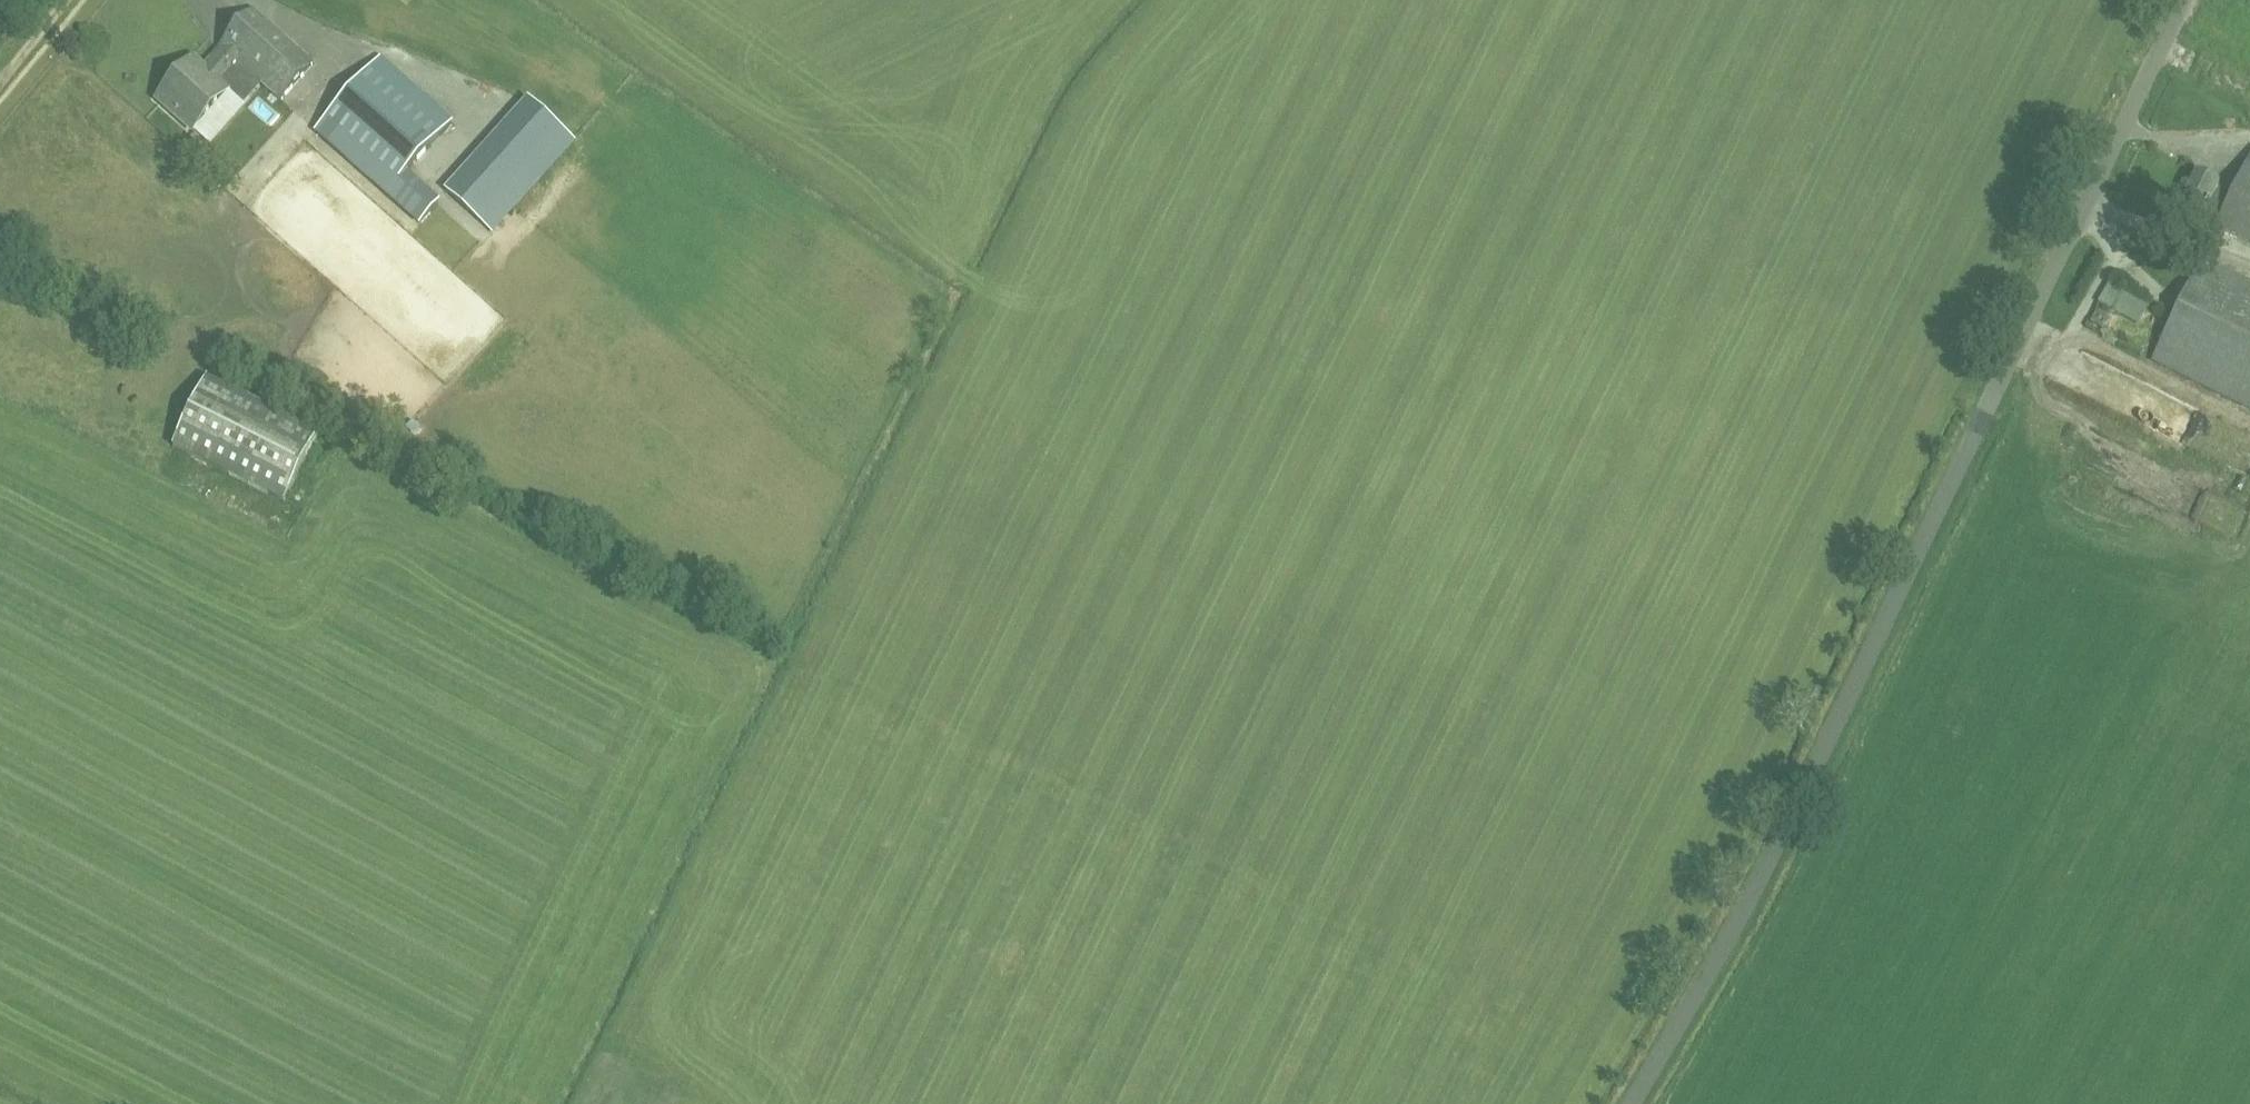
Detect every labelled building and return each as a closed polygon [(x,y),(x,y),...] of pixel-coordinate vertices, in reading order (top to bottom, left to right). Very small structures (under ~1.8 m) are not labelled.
[(270,114),(313,66),(254,12),(223,46),(225,48),(205,70),(193,58),(181,72),(185,76),(161,102),(188,126),(224,86),(221,84),(240,62),(254,75),(241,88),(270,114)] [(420,160),(452,124),(381,60),(318,131),(421,224),(419,227),(435,242),(452,223),(436,208),(438,205),(430,198),(444,182),(448,186),(439,195),(462,217),(471,208),(484,220),(556,138),(510,106),(495,122),(486,114),(467,134),(476,142),(441,180),(420,160)] [(2233,194),(2219,188),(2220,187),(2197,175),(2180,210),(2203,221),(2205,218),(2218,225),(2218,226),(2249,242),(2249,161),(2233,194)] [(2203,259),(2174,317),(2153,359),(2249,407),(2249,282),(2203,259)] [(2099,301),(2118,311),(2129,292),(2111,281),(2099,301)] [(292,487),(320,429),(209,373),(180,431),(292,487)]
